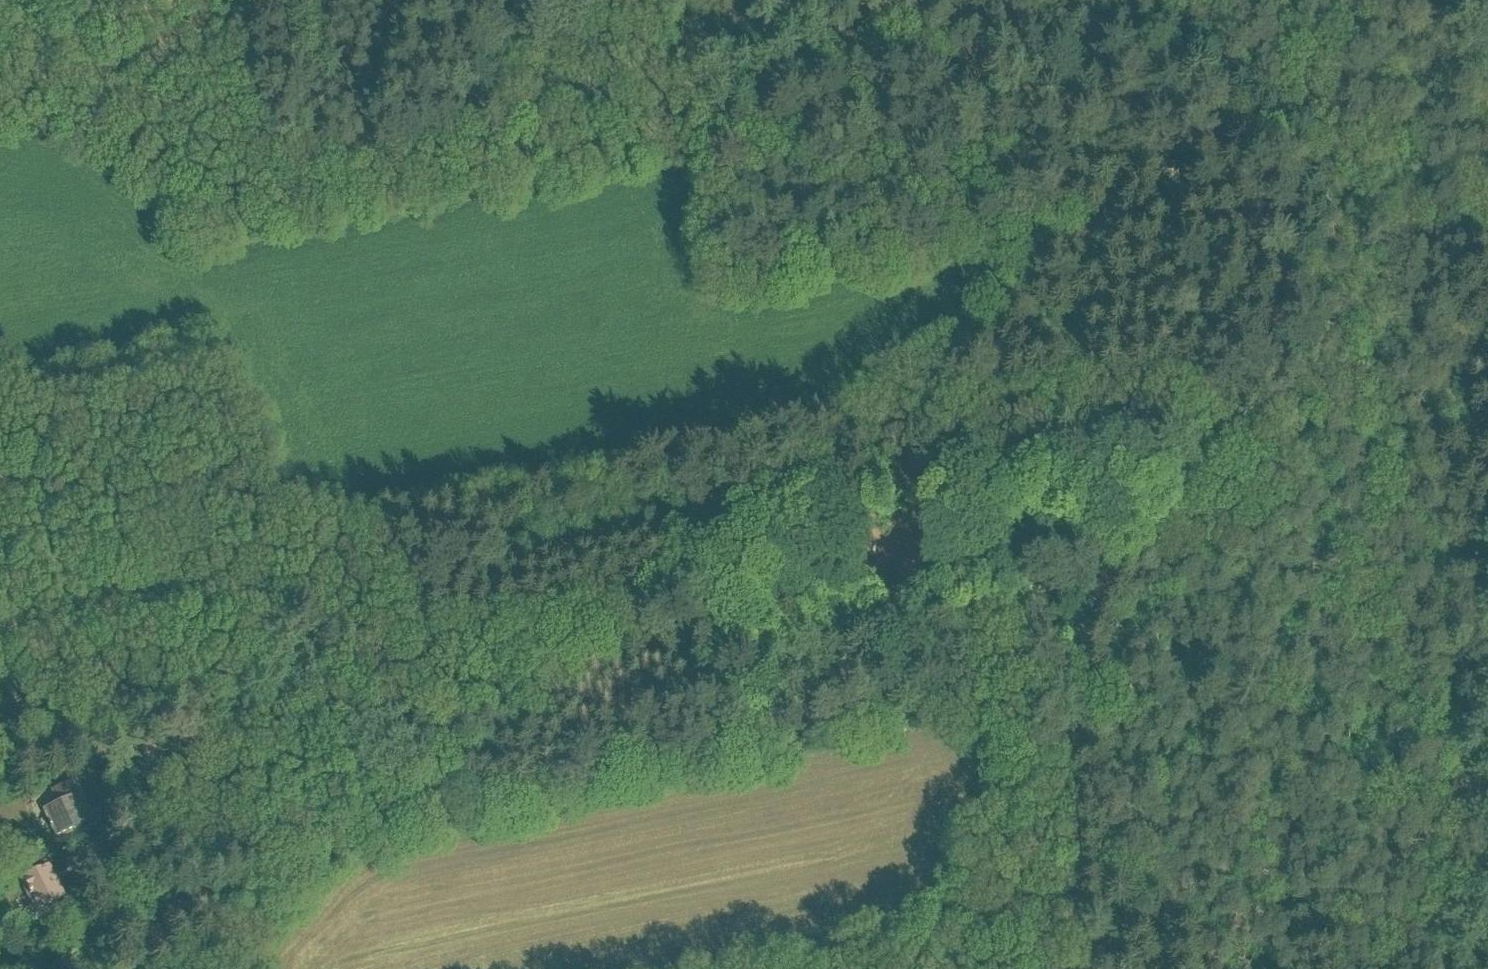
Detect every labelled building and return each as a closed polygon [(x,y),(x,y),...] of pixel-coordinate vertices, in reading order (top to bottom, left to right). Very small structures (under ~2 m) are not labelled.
[(56,804),(42,811),(54,837),(86,821),(68,782),(49,791),(56,804)] [(19,880),(35,911),(60,898),(45,867),(19,880)]
